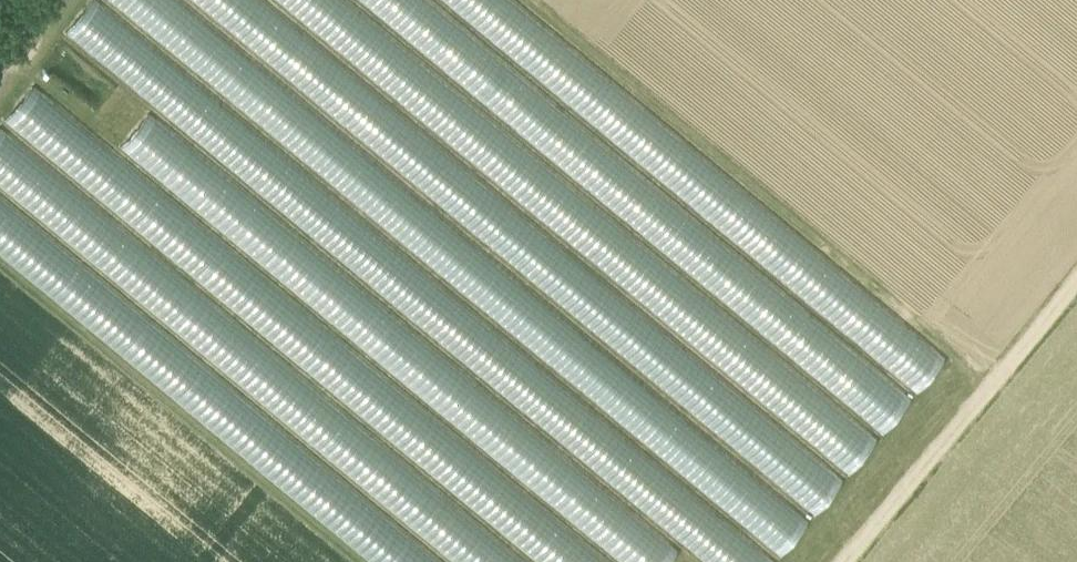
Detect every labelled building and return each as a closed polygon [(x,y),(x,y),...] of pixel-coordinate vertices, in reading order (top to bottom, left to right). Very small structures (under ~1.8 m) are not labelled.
[(821,506),(847,473),(253,0),(184,0),(821,506)] [(340,0),(271,0),(855,467),(882,433),(340,0)] [(917,393),(424,0),(354,0),(890,426),(917,393)] [(922,386),(949,352),(510,0),(441,0),(922,386)] [(724,561),(772,561),(780,553),(84,5),(58,38),(724,561)] [(116,149),(632,561),(668,561),(681,545),(143,115),(116,149)] [(0,205),(0,261),(376,561),(446,561),(0,205)]
